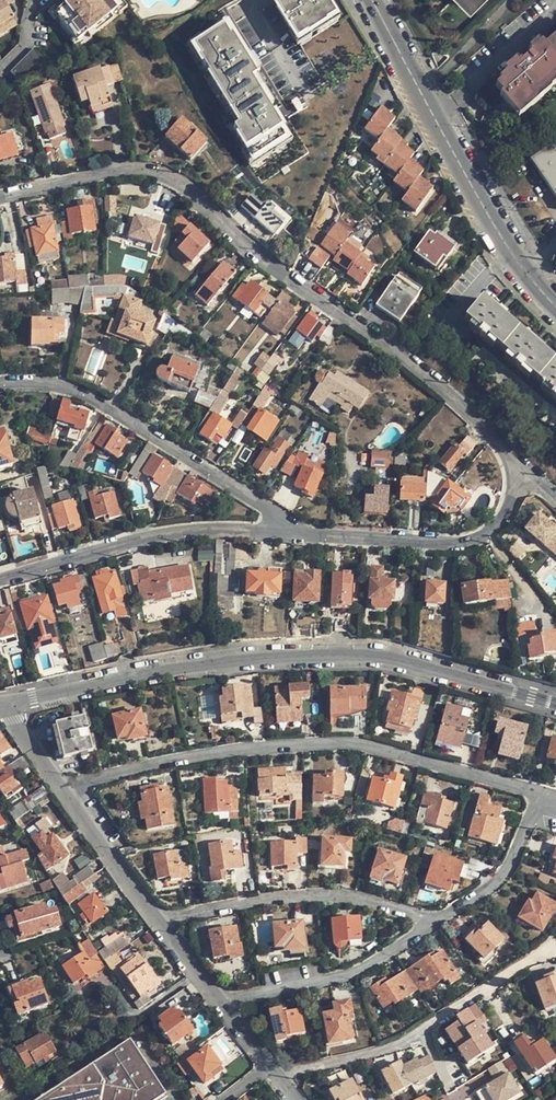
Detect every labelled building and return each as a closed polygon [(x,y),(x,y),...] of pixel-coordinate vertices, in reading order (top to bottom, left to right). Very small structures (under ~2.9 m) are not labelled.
[(15,19),(7,6),(13,3),(11,0),(0,0),(0,27),(15,19)] [(115,3),(113,0),(100,0),(96,2),(95,0),(70,0),(64,4),(56,10),(52,13),(55,17),(70,38),(73,42),(77,39),(83,35),(107,17),(114,13),(119,9),(115,3)] [(119,0),(115,3),(119,9),(114,13),(116,16),(125,10),(119,0)] [(275,7),(296,40),(305,35),(306,36),(325,24),(324,23),(334,17),(323,0),(287,0),(275,7)] [(50,20),(55,17),(52,13),(56,10),(54,6),(45,12),(50,20)] [(110,21),(107,17),(83,35),(85,39),(110,21)] [(15,19),(0,27),(0,32),(17,22),(15,19)] [(222,29),(193,46),(200,57),(198,58),(238,124),(232,128),(244,148),(259,139),(260,140),(279,129),(250,80),(255,78),(231,38),(228,39),(222,29)] [(80,43),(77,39),(73,42),(70,38),(66,41),(71,49),(80,43)] [(497,81),(506,90),(498,97),(512,113),(545,85),(544,84),(555,73),(555,41),(546,50),(540,43),(528,53),(530,56),(520,64),(518,62),(497,81)] [(34,46),(28,51),(37,60),(42,55),(34,46)] [(28,51),(22,57),(31,66),(37,60),(28,51)] [(22,57),(16,62),(25,71),(31,66),(22,57)] [(19,78),(25,71),(16,62),(10,68),(19,78)] [(88,101),(90,107),(101,103),(103,110),(112,106),(105,88),(115,84),(109,67),(72,80),(80,103),(88,101)] [(555,81),(555,73),(544,84),(545,85),(548,89),(555,81)] [(489,88),(498,97),(506,90),(497,81),(489,88)] [(550,91),(548,89),(545,85),(512,113),(518,119),(550,91)] [(44,128),(62,121),(61,118),(67,116),(64,109),(59,111),(52,93),(33,100),(44,128)] [(92,113),(103,110),(101,103),(90,107),(92,113)] [(364,131),(379,142),(388,129),(394,121),(387,116),(389,114),(381,109),(364,131)] [(180,120),(165,137),(190,160),(205,144),(180,120)] [(62,121),(44,128),(46,133),(64,126),(62,121)] [(379,142),(371,152),(379,158),(387,163),(402,143),(394,138),(396,134),(388,129),(379,142)] [(16,154),(11,136),(0,139),(0,159),(16,154)] [(387,163),(385,167),(392,172),(399,176),(410,160),(414,155),(410,153),(406,150),(408,147),(402,143),(387,163)] [(553,147),(553,145),(551,145),(551,146),(533,159),(531,159),(530,159),(531,161),(533,162),(552,191),(555,188),(555,151),(553,147)] [(376,162),(377,161),(379,158),(371,152),(369,156),(376,162)] [(379,158),(377,161),(385,167),(387,163),(379,158)] [(419,179),(421,175),(424,172),(415,163),(410,160),(399,176),(396,180),(394,183),(409,193),(419,179)] [(389,176),(396,180),(399,176),(392,172),(389,176)] [(430,181),(421,175),(419,179),(427,185),(430,181)] [(409,193),(405,198),(412,203),(409,207),(416,211),(432,189),(427,185),(419,179),(409,193)] [(114,197),(104,197),(104,213),(114,213),(114,197)] [(242,204),(264,225),(274,214),(283,222),(289,216),(268,198),(257,210),(246,200),(242,204)] [(403,202),(409,207),(412,203),(405,198),(403,202)] [(61,223),(61,224),(62,234),(63,241),(71,239),(71,234),(94,230),(92,209),(67,212),(68,222),(61,223)] [(190,226),(178,214),(171,232),(180,235),(181,235),(186,240),(180,247),(177,250),(191,263),(208,245),(189,227),(190,226)] [(134,216),(127,238),(153,245),(151,251),(158,254),(167,226),(134,216)] [(58,258),(54,236),(51,226),(53,226),(51,217),(36,220),(38,229),(31,231),(35,248),(38,262),(58,258)] [(54,236),(62,234),(61,224),(53,226),(51,226),(54,236)] [(337,227),(332,234),(339,239),(344,243),(350,235),(337,227)] [(429,234),(415,252),(435,266),(442,255),(446,258),(456,243),(439,230),(434,238),(429,234)] [(29,249),(35,248),(31,231),(25,232),(29,249)] [(347,245),(344,243),(339,239),(332,234),(329,238),(320,250),(327,255),(335,261),(345,248),(347,245)] [(174,242),(180,247),(186,240),(181,235),(174,242)] [(314,249),(315,251),(325,257),(327,255),(320,250),(316,247),(314,249)] [(358,261),(360,259),(345,248),(335,261),(333,264),(341,270),(348,274),(348,275),(358,261)] [(328,259),(325,257),(315,251),(307,262),(319,270),(328,259)] [(23,255),(15,256),(17,271),(24,270),(23,255)] [(15,256),(5,257),(5,260),(0,261),(0,284),(16,282),(16,286),(26,285),(24,270),(17,271),(15,256)] [(348,275),(346,277),(353,282),(361,288),(373,271),(366,266),(358,261),(348,275)] [(234,273),(223,263),(196,295),(207,305),(234,273)] [(398,274),(375,306),(398,323),(421,291),(398,274)] [(71,277),(72,289),(84,288),(98,287),(104,286),(104,277),(104,275),(71,277)] [(112,277),(104,277),(104,286),(117,285),(117,280),(113,280),(112,277)] [(59,282),(60,290),(69,289),(68,281),(59,282)] [(52,282),(52,290),(53,290),(60,290),(59,282),(52,282)] [(267,307),(269,309),(275,301),(250,282),(246,288),(241,286),(233,297),(259,317),(267,307)] [(138,311),(142,299),(127,288),(117,285),(104,286),(98,287),(84,288),(81,307),(80,312),(93,311),(92,299),(124,297),(119,310),(122,311),(114,337),(127,342),(129,340),(146,346),(150,336),(154,323),(139,317),(141,312),(138,311)] [(287,303),(293,293),(285,287),(275,301),(269,309),(265,315),(267,316),(265,319),(280,330),(280,332),(284,334),(296,318),(292,315),(294,313),(290,311),(293,307),(287,303)] [(68,304),(81,307),(84,288),(72,289),(69,289),(68,304)] [(54,305),(68,304),(69,289),(60,290),(53,290),(54,305)] [(464,317),(470,323),(468,325),(492,346),(495,344),(506,353),(504,356),(529,377),(531,375),(543,385),(540,388),(555,401),(555,362),(481,297),(464,317)] [(177,313),(166,306),(166,307),(162,312),(172,320),(177,313)] [(107,334),(114,337),(122,311),(119,310),(114,322),(111,321),(107,334)] [(316,336),(320,339),(325,330),(315,322),(317,318),(310,313),(296,331),(306,338),(311,342),(316,336)] [(165,336),(169,331),(171,328),(174,323),(163,316),(158,330),(165,336)] [(277,336),(280,332),(280,330),(265,319),(261,324),(277,336)] [(64,322),(31,321),(31,346),(45,346),(45,345),(58,345),(59,335),(64,335),(64,322)] [(195,336),(175,322),(174,323),(171,328),(169,331),(175,336),(180,334),(193,343),(195,339),(193,338),(195,336)] [(328,326),(325,330),(320,339),(319,340),(328,345),(337,331),(328,326)] [(204,330),(198,338),(205,343),(211,335),(204,330)] [(297,350),(306,338),(296,331),(287,343),(297,350)] [(85,371),(104,375),(102,385),(112,387),(113,378),(117,379),(122,356),(90,349),(85,371)] [(199,364),(173,355),(167,371),(165,370),(161,369),(159,370),(157,372),(156,374),(156,376),(157,380),(159,381),(189,392),(199,364)] [(258,368),(251,376),(255,379),(258,374),(269,360),(262,355),(254,365),(258,368)] [(282,362),(273,355),(269,360),(258,374),(261,376),(262,374),(267,377),(273,369),(276,370),(282,362)] [(232,374),(236,368),(231,364),(227,369),(232,374)] [(241,372),(236,368),(232,374),(230,377),(236,381),(241,372)] [(344,400),(341,405),(340,407),(348,412),(353,406),(357,409),(367,393),(339,375),(336,379),(333,377),(324,371),(322,370),(319,371),(317,373),(316,375),(315,378),(316,381),(319,383),(309,399),(320,406),(327,396),(335,401),(338,396),(344,400)] [(255,379),(259,382),(262,384),(266,379),(261,376),(258,374),(255,379)] [(236,381),(230,377),(222,390),(229,395),(237,382),(236,381)] [(264,386),(262,384),(259,382),(256,386),(262,390),(264,386)] [(260,410),(264,405),(270,395),(272,396),(274,393),(264,386),(262,390),(245,417),(240,425),(265,441),(277,422),(260,410)] [(210,410),(219,396),(220,394),(209,390),(206,397),(198,394),(195,403),(210,410)] [(222,390),(220,394),(219,396),(225,401),(229,395),(222,390)] [(69,411),(72,399),(64,396),(63,401),(58,418),(57,420),(71,424),(70,428),(67,439),(78,442),(81,433),(83,433),(89,414),(79,411),(78,414),(69,411)] [(225,401),(219,396),(210,410),(197,430),(200,433),(199,435),(210,442),(211,440),(219,445),(230,427),(231,426),(216,416),(225,401)] [(335,401),(341,405),(344,400),(338,396),(335,401)] [(58,418),(63,401),(53,398),(49,415),(58,418)] [(267,407),(264,405),(260,410),(277,422),(280,417),(266,408),(267,407)] [(302,413),(292,405),(289,411),(299,418),(302,413)] [(230,427),(236,431),(240,425),(245,417),(239,413),(231,426),(230,427)] [(57,420),(56,424),(70,428),(71,424),(57,420)] [(126,443),(119,438),(114,435),(116,432),(107,426),(106,428),(100,424),(85,447),(91,451),(96,444),(117,457),(126,443)] [(50,445),(53,435),(28,428),(26,437),(50,445)] [(10,463),(5,443),(10,441),(6,430),(0,432),(0,466),(10,463)] [(282,432),(277,439),(269,452),(266,451),(264,450),(254,467),(264,474),(270,465),(274,467),(288,446),(284,444),(289,437),(282,432)] [(454,446),(440,463),(449,470),(463,453),(465,455),(475,444),(466,437),(457,448),(454,446)] [(275,438),(266,451),(269,452),(277,439),(275,438)] [(326,464),(313,458),(312,462),(306,459),(307,456),(297,451),(294,458),(292,464),(296,465),(295,467),(301,470),(294,487),(302,490),(301,494),(311,498),(326,464)] [(392,453),(373,451),(372,467),(392,468),(392,453)] [(61,467),(69,468),(76,457),(70,453),(61,467)] [(158,494),(166,499),(172,485),(180,472),(153,455),(142,473),(148,477),(146,480),(152,484),(153,482),(163,488),(158,494)] [(292,464),(287,461),(279,473),(290,477),(295,467),(296,465),(292,464)] [(44,467),(36,469),(45,501),(53,498),(44,467)] [(194,506),(196,502),(199,498),(204,501),(210,504),(216,494),(180,472),(172,485),(166,499),(171,503),(177,495),(194,506)] [(461,493),(459,491),(455,488),(453,486),(446,481),(427,473),(426,496),(434,496),(437,499),(433,506),(442,513),(446,515),(450,516),(454,516),(457,514),(462,509),(468,501),(459,495),(461,493)] [(400,501),(408,502),(415,502),(423,502),(424,479),(401,478),(400,501)] [(461,480),(455,488),(459,491),(464,483),(461,480)] [(108,516),(109,520),(120,517),(114,492),(99,496),(95,483),(78,487),(82,501),(89,499),(95,519),(103,517),(108,516)] [(388,489),(373,489),(372,499),(365,498),(364,514),(386,515),(388,489)] [(365,489),(365,498),(372,499),(373,489),(365,489)] [(464,489),(461,493),(459,495),(468,501),(472,495),(464,489)] [(18,518),(20,523),(40,518),(33,490),(13,496),(10,498),(8,500),(6,505),(6,509),(8,513),(11,516),(15,518),(18,518)] [(58,497),(59,501),(60,504),(72,501),(70,493),(58,497)] [(80,526),(72,501),(60,504),(52,506),(46,508),(52,530),(66,527),(67,530),(80,526)] [(540,511),(526,529),(547,546),(546,547),(555,555),(555,524),(540,511)] [(42,525),(40,518),(20,523),(22,530),(42,525)] [(527,550),(517,542),(510,550),(520,558),(527,550)] [(239,544),(219,543),(217,574),(220,574),(219,590),(236,591),(239,544)] [(215,551),(200,551),(201,561),(216,561),(215,551)] [(148,568),(131,571),(133,585),(138,584),(141,604),(153,602),(152,596),(168,593),(168,594),(171,594),(192,590),(188,566),(149,573),(148,568)] [(370,568),(369,600),(371,600),(371,606),(375,610),(383,611),(389,606),(389,601),(392,602),(393,583),(381,582),(381,569),(370,568)] [(103,613),(114,609),(112,600),(122,597),(121,596),(125,595),(123,586),(119,587),(114,571),(108,573),(109,575),(100,577),(93,579),(103,613)] [(257,575),(247,575),(246,593),(253,593),(253,596),(271,597),(271,595),(279,595),(279,574),(257,572),(257,575)] [(353,596),(359,596),(360,581),(350,580),(350,573),(342,572),(341,575),(333,575),(332,609),(341,610),(341,606),(352,607),(353,596)] [(319,574),(306,573),(305,576),(294,575),(292,601),(317,603),(319,574)] [(87,589),(84,575),(61,581),(62,584),(54,586),(60,606),(67,604),(69,608),(78,606),(75,592),(87,589)] [(510,599),(508,581),(461,587),(463,605),(493,601),(510,599)] [(428,586),(423,585),(422,597),(427,597),(427,603),(445,604),(446,585),(429,583),(428,586)] [(17,592),(11,593),(12,595),(14,603),(21,626),(22,630),(28,628),(21,604),(17,592)] [(168,593),(152,596),(153,602),(172,599),(171,594),(168,594),(168,593)] [(14,603),(12,595),(6,597),(8,605),(14,603)] [(47,597),(21,604),(28,628),(28,629),(31,629),(37,648),(57,643),(52,623),(53,623),(47,597)] [(124,606),(122,597),(112,600),(114,609),(124,606)] [(494,610),(512,607),(511,602),(510,599),(493,601),(494,610)] [(0,619),(0,645),(0,647),(18,642),(8,608),(0,610),(0,617),(0,619)] [(529,659),(543,657),(543,654),(555,652),(555,640),(555,631),(539,634),(539,635),(528,637),(529,646),(527,647),(529,659)] [(125,639),(117,642),(121,655),(128,654),(125,639)] [(94,663),(107,659),(104,647),(103,643),(90,647),(94,663)] [(110,645),(104,647),(107,659),(114,657),(110,645)] [(288,721),(301,720),(300,700),(308,700),(307,686),(273,689),(276,725),(288,724),(288,721)] [(249,687),(220,691),(221,699),(218,699),(221,716),(240,713),(241,718),(241,720),(253,718),(252,710),(249,687)] [(364,690),(330,690),(330,713),(347,713),(347,710),(364,709),(364,690)] [(386,724),(410,730),(412,722),(415,722),(421,699),(392,691),(386,711),(389,712),(386,724)] [(437,740),(448,743),(449,741),(461,744),(468,720),(460,718),(461,710),(446,706),(437,740)] [(259,709),(252,710),(253,718),(254,723),(261,722),(259,709)] [(146,737),(140,711),(112,718),(118,740),(126,738),(127,742),(146,737)] [(63,760),(91,752),(84,718),(54,726),(63,760)] [(495,734),(498,735),(503,737),(502,742),(500,750),(519,755),(526,729),(499,721),(495,734)] [(409,735),(410,730),(386,724),(385,727),(409,735)] [(10,749),(0,735),(0,755),(10,749)] [(555,761),(555,738),(552,737),(547,758),(555,761)] [(517,762),(519,755),(500,750),(498,756),(517,762)] [(24,754),(5,767),(0,770),(0,790),(7,799),(22,789),(20,785),(17,787),(11,777),(8,772),(12,770),(15,775),(31,764),(24,754)] [(273,774),(257,775),(258,797),(275,797),(288,796),(295,796),(295,801),(302,801),(302,784),(293,785),(292,775),(285,775),(285,769),(273,770),(273,774)] [(324,774),(324,778),(313,778),(312,798),(343,798),(343,774),(324,774)] [(390,774),(388,779),(387,783),(383,782),(372,779),(366,802),(393,809),(402,778),(390,774)] [(202,781),(204,815),(213,814),(214,821),(238,819),(236,787),(222,787),(222,782),(214,782),(214,780),(202,781)] [(8,809),(15,820),(53,794),(45,784),(8,809)] [(141,803),(145,821),(147,831),(175,826),(168,789),(158,790),(140,794),(141,803)] [(440,800),(441,797),(424,792),(416,821),(446,830),(453,804),(445,802),(440,800)] [(491,844),(498,819),(501,809),(487,805),(489,797),(479,795),(468,837),(491,844)] [(35,823),(38,828),(41,832),(50,826),(44,817),(35,823)] [(503,821),(498,819),(491,844),(496,845),(503,821)] [(401,834),(404,823),(396,820),(388,824),(386,830),(401,834)] [(17,836),(13,826),(1,830),(4,839),(17,836)] [(46,839),(41,832),(38,828),(30,834),(43,853),(37,856),(47,871),(52,868),(51,867),(67,855),(52,835),(46,839)] [(295,854),(307,854),(307,839),(295,839),(295,843),(270,844),(271,867),(281,867),(286,867),(285,870),(296,870),(295,854)] [(350,841),(321,840),(320,866),(341,868),(343,853),(349,853),(350,841)] [(223,881),(222,878),(222,872),(225,871),(242,869),(240,852),(232,854),(230,842),(207,846),(211,869),(209,869),(211,883),(223,881)] [(4,855),(1,846),(0,847),(0,885),(1,889),(27,881),(21,862),(29,859),(26,848),(4,855)] [(183,851),(176,852),(178,863),(185,862),(183,851)] [(406,859),(378,851),(369,880),(384,884),(384,883),(397,886),(406,859)] [(156,881),(163,879),(169,878),(170,882),(188,879),(186,862),(185,862),(178,863),(176,852),(152,856),(156,881)] [(465,863),(436,854),(426,883),(450,891),(453,881),(459,883),(465,863)] [(63,873),(52,880),(59,891),(62,896),(79,884),(75,879),(70,882),(63,873)] [(98,877),(95,873),(81,883),(84,887),(98,877)] [(55,887),(50,879),(39,884),(43,892),(55,887)] [(75,899),(87,890),(84,887),(81,883),(79,884),(62,896),(67,905),(75,899)] [(75,899),(79,904),(93,894),(89,889),(87,890),(75,899)] [(93,894),(79,904),(84,912),(80,915),(84,921),(87,918),(90,923),(106,912),(93,894)] [(531,903),(529,907),(526,905),(518,918),(541,932),(555,907),(536,895),(531,903)] [(14,913),(14,915),(18,927),(21,936),(60,925),(55,909),(46,911),(44,904),(14,913)] [(9,929),(18,927),(14,915),(5,917),(9,929)] [(346,943),(360,941),(358,918),(331,921),(333,945),(334,947),(337,950),(340,950),(342,950),(345,948),(346,948),(346,943)] [(287,947),(288,951),(302,950),(303,950),(301,923),(273,926),(275,948),(283,947),(287,947)] [(478,928),(477,929),(464,941),(483,961),(504,941),(487,924),(480,930),(478,928)] [(461,937),(464,941),(477,929),(474,925),(461,937)] [(212,960),(228,957),(242,955),(240,945),(238,946),(235,928),(208,933),(212,960)] [(123,934),(97,951),(98,953),(104,961),(111,956),(130,943),(123,934)] [(96,955),(98,953),(97,951),(89,939),(81,944),(85,951),(62,966),(73,982),(80,978),(85,974),(88,978),(104,967),(96,955)] [(302,957),(302,950),(288,951),(288,958),(302,957)] [(427,957),(405,971),(418,990),(420,994),(442,980),(444,984),(447,981),(450,985),(460,978),(442,952),(435,957),(430,960),(427,957)] [(140,995),(148,990),(144,984),(154,977),(138,955),(132,959),(129,954),(124,957),(128,962),(120,968),(140,995)] [(117,964),(111,956),(104,961),(110,969),(117,964)] [(394,1006),(418,990),(405,971),(388,983),(383,986),(381,982),(370,989),(383,1009),(392,1003),(394,1006)] [(543,978),(544,982),(535,984),(544,1010),(555,1006),(555,974),(543,978)] [(159,984),(154,977),(144,984),(148,990),(149,991),(159,984)] [(28,981),(11,987),(17,1002),(12,1004),(16,1015),(47,1003),(38,980),(29,983),(28,981)] [(7,989),(12,1004),(17,1002),(11,987),(7,989)] [(133,1003),(137,1010),(145,1005),(140,998),(133,1003)] [(349,1002),(332,1005),(333,1010),(334,1014),(323,1015),(328,1045),(351,1040),(345,1012),(350,1011),(349,1002)] [(486,1020),(476,1004),(455,1018),(458,1022),(444,1031),(467,1066),(493,1049),(478,1026),(486,1020)] [(281,1015),(280,1010),(280,1009),(268,1011),(275,1043),(286,1041),(285,1038),(304,1034),(299,1011),(286,1014),(281,1015)] [(192,1030),(178,1011),(158,1026),(158,1027),(157,1028),(165,1040),(167,1039),(171,1045),(192,1030)] [(26,1067),(35,1062),(48,1055),(55,1051),(44,1032),(15,1048),(26,1067)] [(555,1060),(542,1040),(535,1045),(534,1043),(529,1046),(524,1039),(514,1045),(534,1075),(555,1060)] [(164,1096),(128,1040),(35,1099),(159,1099),(164,1096)] [(203,1084),(212,1077),(210,1074),(220,1067),(206,1048),(203,1050),(200,1045),(193,1049),(176,1063),(184,1075),(192,1069),(203,1084)] [(50,1060),(48,1055),(35,1062),(37,1067),(50,1060)] [(411,1085),(403,1069),(400,1062),(381,1073),(392,1095),(411,1085)] [(417,1062),(403,1069),(411,1085),(425,1077),(417,1062)] [(514,1072),(507,1062),(488,1074),(494,1084),(514,1072)] [(223,1070),(220,1067),(210,1074),(212,1077),(212,1078),(223,1070)] [(351,1081),(329,1092),(333,1099),(361,1099),(351,1081)]
